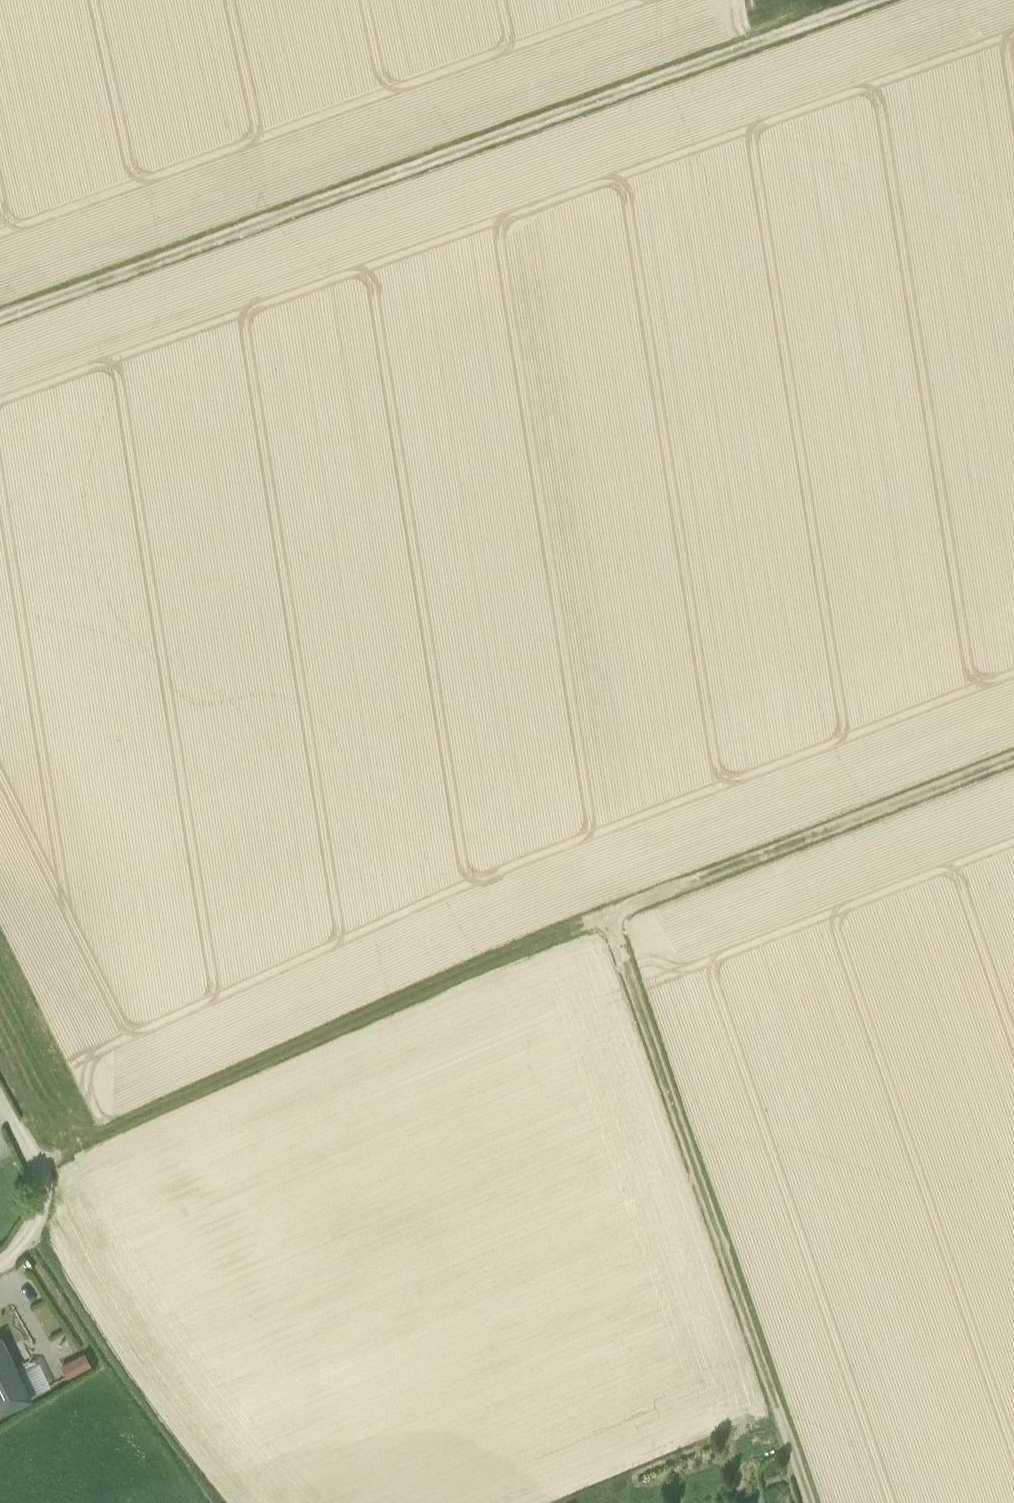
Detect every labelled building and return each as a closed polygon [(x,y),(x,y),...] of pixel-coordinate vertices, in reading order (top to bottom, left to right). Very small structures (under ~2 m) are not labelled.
[(2,1410),(31,1396),(8,1349),(6,1350),(0,1337),(0,1406),(2,1410)]
